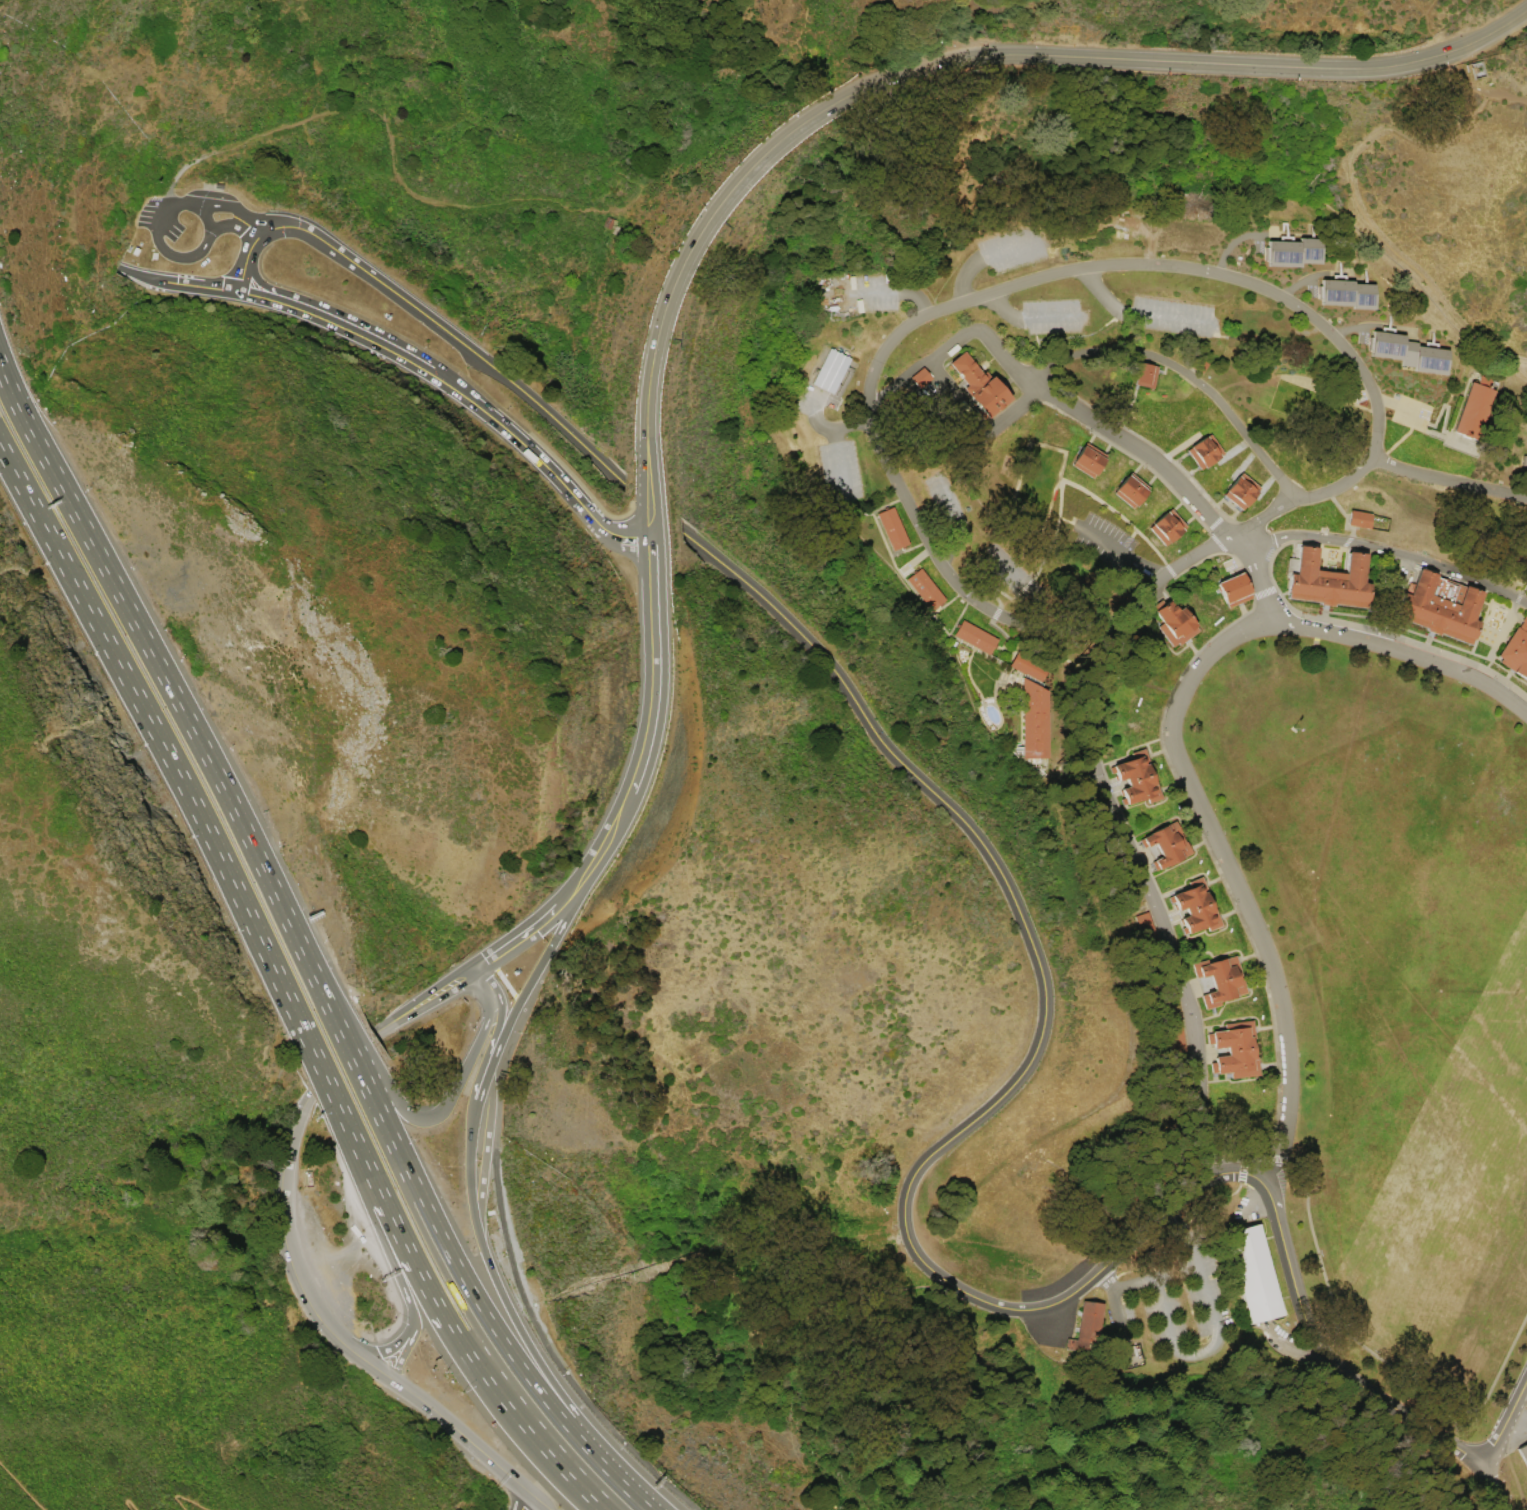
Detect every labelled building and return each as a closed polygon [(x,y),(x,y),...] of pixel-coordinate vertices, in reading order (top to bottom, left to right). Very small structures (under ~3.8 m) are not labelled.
[(606,215),(613,219),(609,228),(601,225),(606,215)] [(1268,241),(1268,268),(1301,269),(1301,263),(1322,264),(1323,240),(1300,239),(1299,242),(1268,241)] [(1322,306),(1354,307),(1354,310),(1376,311),(1376,285),(1356,285),(1356,282),(1323,281),(1322,306)] [(1375,333),(1372,358),(1403,361),(1402,367),(1414,368),(1414,373),(1448,376),(1450,351),(1418,347),(1419,343),(1406,342),(1407,336),(1375,333)] [(828,347),(849,358),(831,393),(810,383),(828,347)] [(988,419),(946,366),(970,347),(1012,400),(988,419)] [(1207,363),(1199,373),(1190,366),(1198,356),(1207,363)] [(1142,364),(1159,368),(1153,389),(1136,384),(1142,364)] [(908,377),(921,366),(930,377),(918,388),(908,377)] [(1472,383),(1505,395),(1486,444),(1464,436),(1453,432),(1472,383)] [(1187,451),(1211,435),(1224,453),(1200,470),(1187,451)] [(1072,466),(1084,447),(1106,461),(1094,480),(1072,466)] [(1111,492),(1128,471),(1148,487),(1131,508),(1111,492)] [(1224,496),(1241,474),(1262,489),(1245,512),(1224,496)] [(876,514),(893,507),(908,543),(891,550),(876,514)] [(1149,529),(1171,509),(1186,526),(1164,546),(1149,529)] [(1350,509),(1370,513),(1367,528),(1347,524),(1347,521),(1346,521),(1347,516),(1348,516),(1350,509)] [(1300,546),(1296,575),(1290,574),(1287,601),(1368,610),(1371,586),(1364,585),(1368,554),(1349,552),(1346,574),(1316,571),(1318,548),(1300,546)] [(931,611),(906,579),(919,569),(944,601),(931,611)] [(1396,618),(1404,596),(1410,598),(1420,570),(1438,577),(1431,596),(1459,606),(1467,587),(1485,594),(1475,621),(1481,623),(1472,647),(1396,618)] [(1218,583),(1245,573),(1254,597),(1228,608),(1218,583)] [(1149,613),(1177,595),(1200,629),(1172,647),(1149,613)] [(1496,660),(1526,613),(1526,680),(1496,660)] [(989,654),(953,636),(961,620),(997,639),(989,654)] [(1008,668),(1018,651),(1048,670),(1038,686),(1008,668)] [(1022,679),(1048,693),(1050,758),(1023,758),(1022,679)] [(1114,765),(1148,754),(1161,795),(1127,806),(1114,765)] [(1142,839),(1178,823),(1192,856),(1156,872),(1142,839)] [(1172,896),(1204,883),(1220,922),(1189,935),(1172,896)] [(1234,956),(1247,995),(1208,1008),(1195,969),(1234,956)] [(1251,1022),(1260,1079),(1213,1086),(1204,1029),(1251,1022)] [(1249,1322),(1238,1283),(1237,1283),(1223,1232),(1257,1223),(1282,1313),(1249,1322)] [(1101,1303),(1094,1352),(1063,1348),(1065,1337),(1075,1339),(1080,1300),(1101,1303)] [(1516,1447),(1526,1441),(1526,1466),(1516,1447)]
